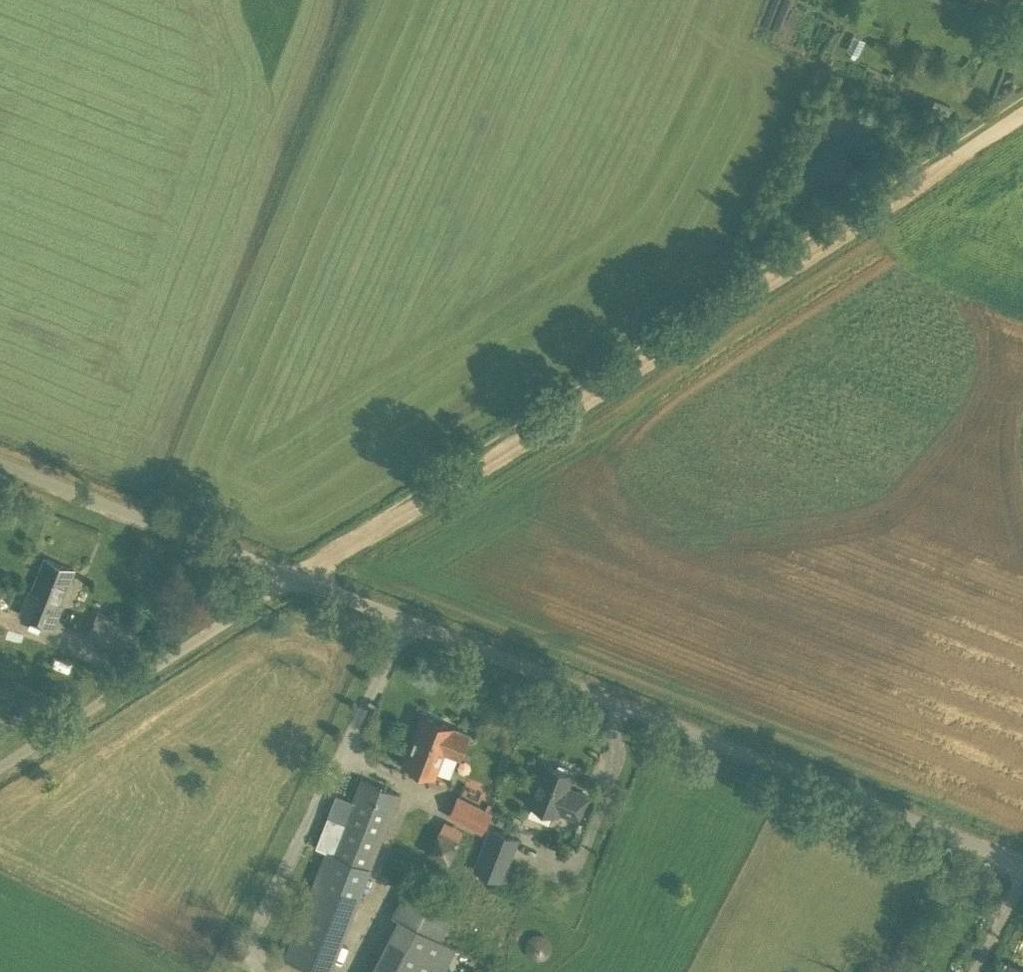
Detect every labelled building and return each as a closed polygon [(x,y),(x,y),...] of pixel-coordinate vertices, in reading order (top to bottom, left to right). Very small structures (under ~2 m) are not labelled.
[(76,570),(44,557),(30,590),(28,589),(18,615),(54,629),(64,605),(62,604),(76,570)] [(130,649),(137,628),(98,614),(90,634),(130,649)] [(461,758),(471,732),(424,713),(404,765),(436,777),(445,752),(461,758)] [(557,767),(546,763),(530,803),(558,814),(559,811),(582,820),(591,797),(568,788),(574,774),(568,772),(568,768),(560,765),(557,767)] [(400,793),(361,778),(343,822),(327,815),(314,847),(325,851),(284,957),(322,971),(331,971),(400,793)] [(482,833),(492,813),(457,795),(447,816),(482,833)] [(510,883),(514,872),(508,869),(519,837),(489,826),(472,870),(503,881),(503,880),(510,883)] [(440,940),(453,914),(404,890),(391,915),(440,940)] [(1010,963),(1007,971),(1022,971),(1022,968),(1010,963)]
